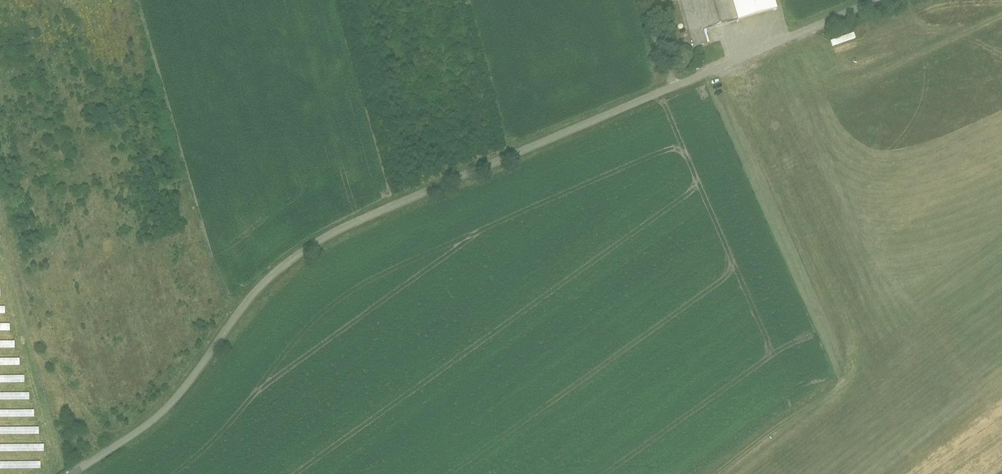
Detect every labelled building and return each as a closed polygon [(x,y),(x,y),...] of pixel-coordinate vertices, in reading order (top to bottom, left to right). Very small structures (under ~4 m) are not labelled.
[(687,34),(775,8),(773,0),(677,0),(687,34)]
